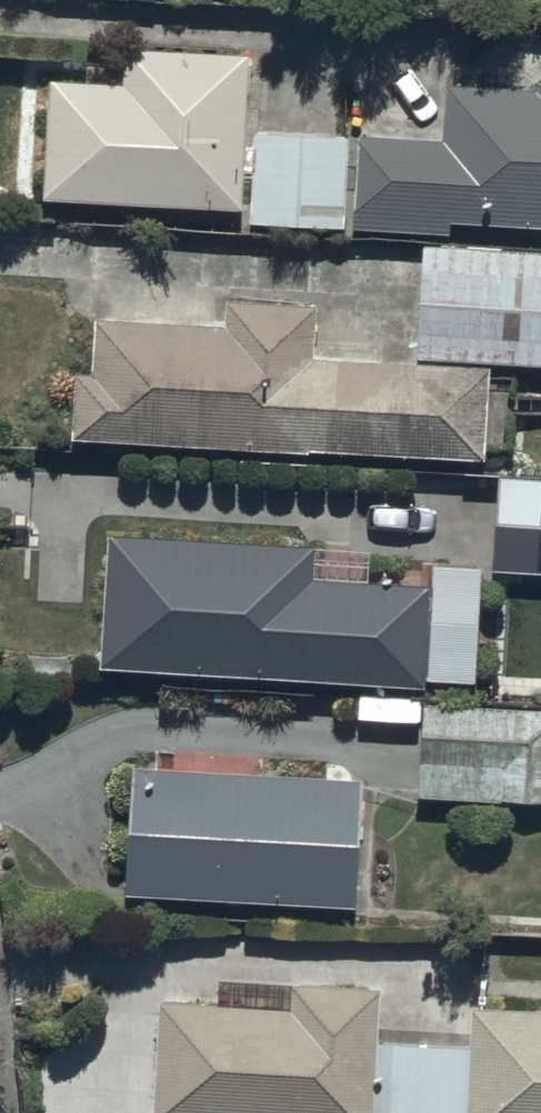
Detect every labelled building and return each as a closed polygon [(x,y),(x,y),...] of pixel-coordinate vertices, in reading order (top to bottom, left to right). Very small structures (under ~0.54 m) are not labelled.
[(51,79),(45,198),(243,207),(250,54),(125,48),(123,83),(51,79)] [(358,135),(352,229),(449,234),(450,222),(540,227),(540,75),(534,80),(534,88),(447,84),(443,139),(358,135)] [(255,132),(250,222),(345,227),(349,136),(255,132)] [(423,246),(418,358),(540,363),(540,251),(423,246)] [(485,458),(490,367),(314,357),(317,304),(227,299),(226,324),(95,316),(92,372),(76,371),(72,439),(310,452),(310,449),(485,458)] [(540,575),(540,480),(495,477),(490,572),(540,575)] [(108,535),(100,667),(426,687),(432,585),(315,578),(316,548),(108,535)] [(422,704),(416,799),(540,806),(540,711),(422,704)] [(365,781),(133,767),(126,895),(358,908),(365,781)] [(220,981),(219,1006),(159,1003),(154,1112),(540,1112),(540,1011),(473,1008),(471,1048),(380,1043),(383,990),(220,981)]
